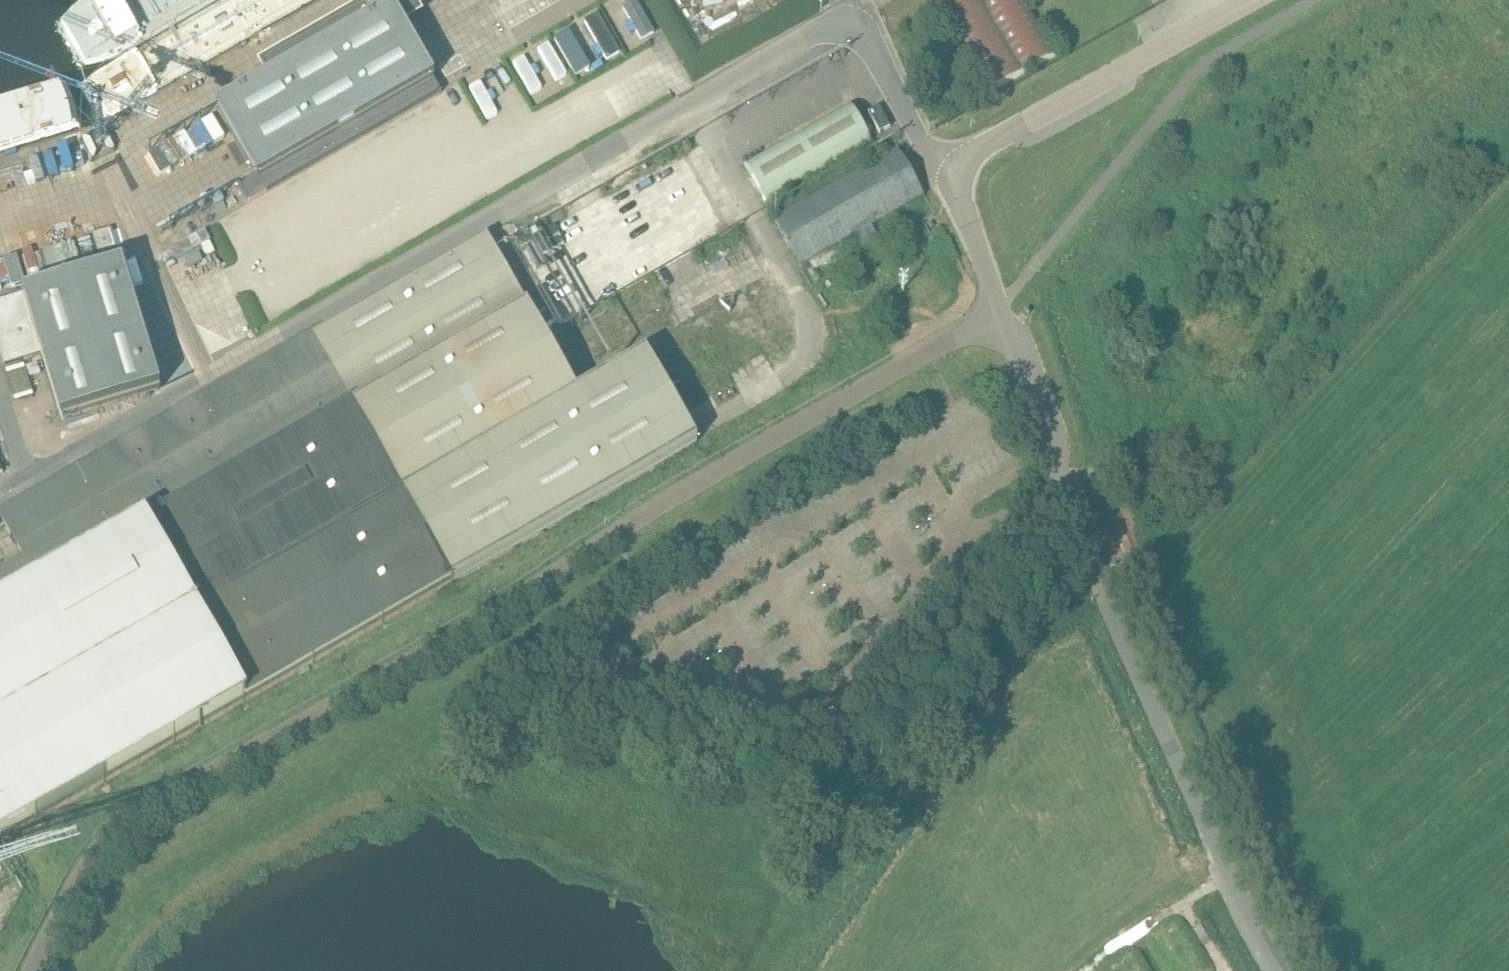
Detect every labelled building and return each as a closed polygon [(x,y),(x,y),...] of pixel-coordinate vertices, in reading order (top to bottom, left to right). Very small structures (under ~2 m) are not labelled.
[(217,106),(256,173),(237,184),(248,203),(441,92),(401,23),(419,13),(411,0),(363,0),(258,60),(268,77),(217,106)] [(1028,0),(934,0),(986,94),(1058,54),(1028,0)] [(654,33),(635,1),(622,8),(641,41),(654,33)] [(620,53),(597,14),(584,22),(607,61),(620,53)] [(582,65),(564,33),(554,39),(572,71),(582,65)] [(542,89),(524,58),(513,65),(531,95),(542,89)] [(497,115),(480,83),(470,89),(487,120),(497,115)] [(767,202),(871,142),(849,103),(744,163),(767,202)] [(879,107),(868,114),(879,134),(890,128),(879,107)] [(870,226),(923,196),(897,151),(775,221),(801,266),(853,236),(861,250),(878,240),(870,226)] [(671,363),(656,372),(646,354),(577,394),(487,237),(8,511),(34,557),(47,578),(0,606),(0,841),(696,443),(665,390),(681,382),(671,363)] [(0,259),(0,292),(30,285),(23,253),(0,259)] [(61,419),(159,390),(122,265),(0,302),(0,355),(3,366),(41,354),(61,419)] [(0,432),(0,475),(12,472),(0,432)]
